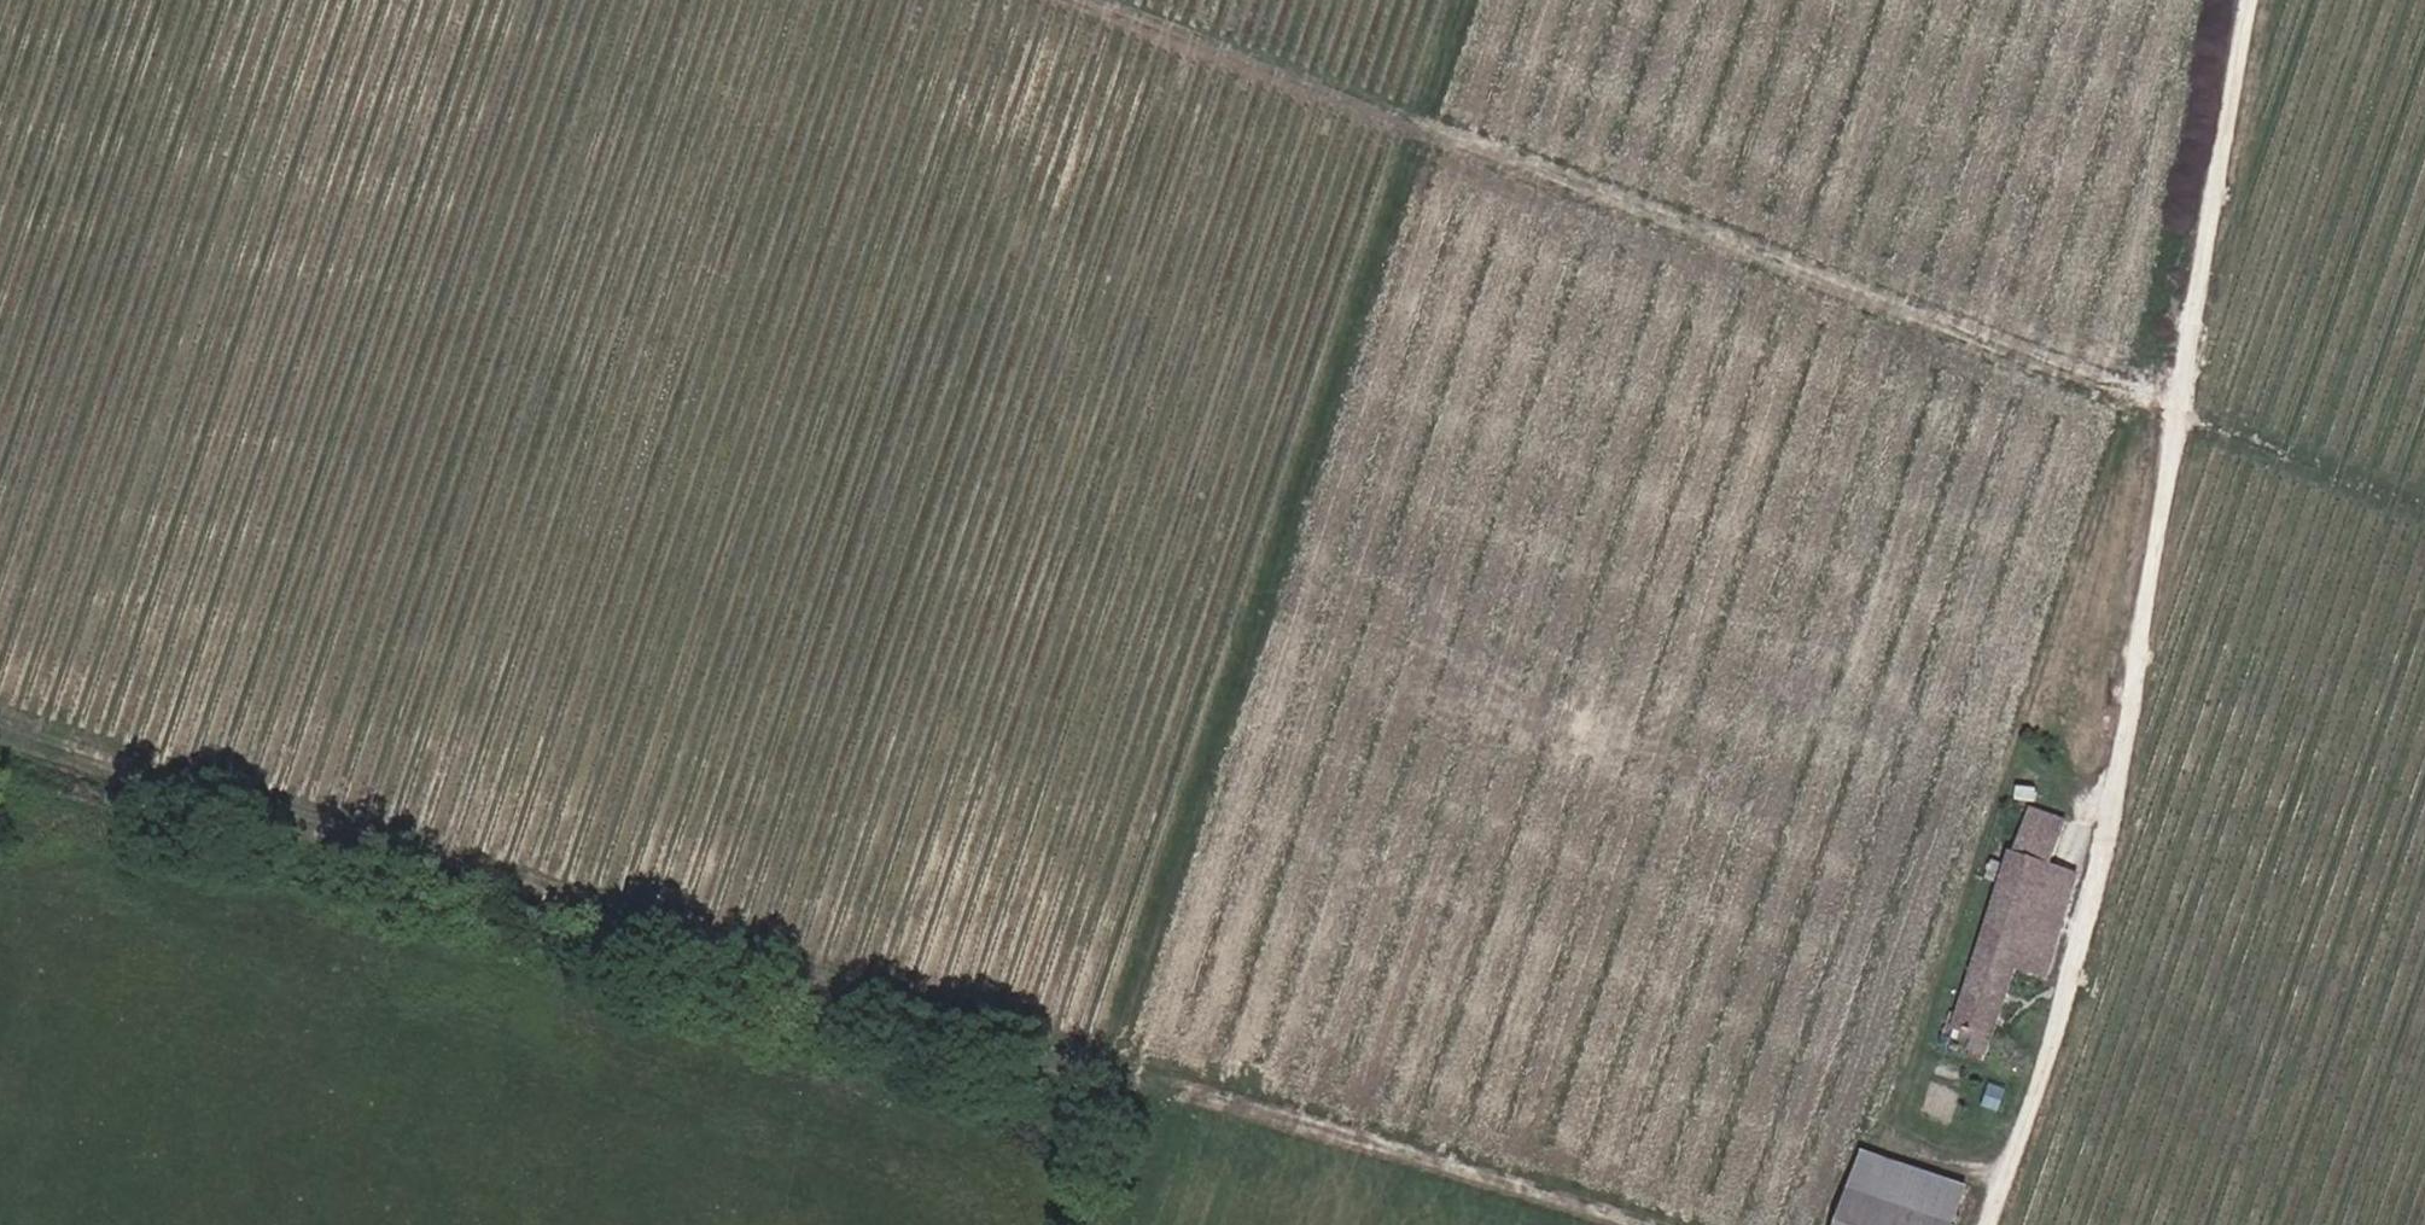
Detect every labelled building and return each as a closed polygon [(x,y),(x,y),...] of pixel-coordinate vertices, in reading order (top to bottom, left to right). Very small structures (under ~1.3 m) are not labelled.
[(2045,977),(2059,933),(2032,924),(2051,867),(2066,821),(2029,809),(2014,855),(2011,854),(1954,1028),(1974,1035),(1970,1050),(1986,1055),(2015,967),(2045,977)] [(2061,857),(2081,863),(2092,825),(2073,820),(2061,857)] [(2059,933),(2078,876),(2051,867),(2032,924),(2059,933)] [(1968,1188),(1864,1152),(1851,1190),(1955,1224),(1956,1224),(1968,1188)] [(1851,1190),(1839,1224),(1955,1224),(1851,1190)]
